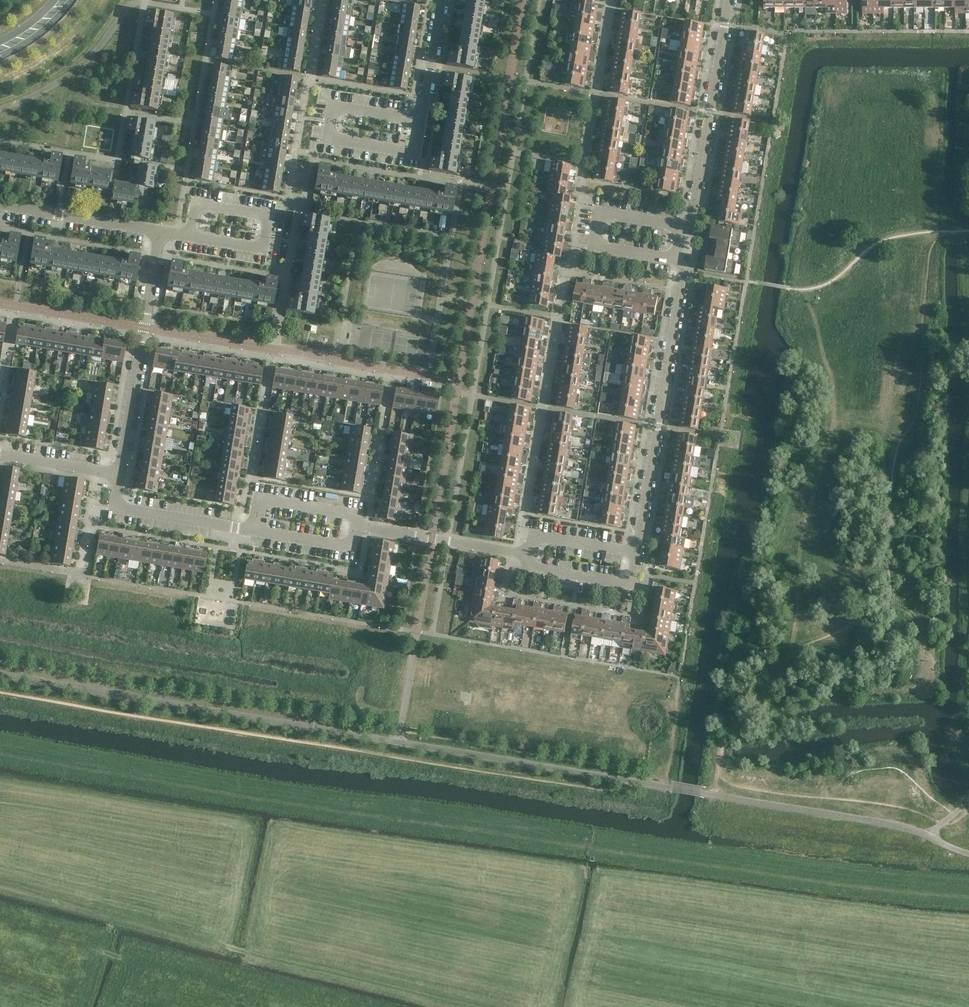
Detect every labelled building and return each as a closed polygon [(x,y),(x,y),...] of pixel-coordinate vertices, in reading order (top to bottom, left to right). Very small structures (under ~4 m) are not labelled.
[(243,0),(225,0),(224,6),(242,9),(243,0)] [(311,0),(293,0),(292,7),(309,10),(311,0)] [(484,1),(484,0),(466,0),(457,55),(448,53),(446,65),(473,69),(484,1)] [(775,0),(764,0),(764,8),(775,8),(775,0)] [(785,0),(775,0),(775,8),(785,8),(785,0)] [(795,0),(785,0),(785,8),(795,8),(795,0)] [(805,0),(795,0),(795,8),(805,8),(805,0)] [(815,0),(805,0),(805,8),(815,8),(815,0)] [(826,0),(815,0),(815,8),(826,8),(826,0)] [(836,0),(826,0),(826,8),(826,14),(836,14),(836,0)] [(847,0),(836,0),(836,14),(847,14),(847,0)] [(873,0),(863,0),(863,14),(873,14),(873,0)] [(884,0),(873,0),(873,14),(884,14),(884,8),(884,0)] [(894,0),(884,0),(884,8),(894,8),(894,0)] [(904,0),(894,0),(894,8),(904,8),(904,0)] [(914,0),(904,0),(904,8),(914,8),(914,0)] [(925,0),(914,0),(914,8),(925,8),(925,0)] [(935,0),(925,0),(925,8),(935,8),(935,0)] [(945,0),(935,0),(935,8),(945,8),(945,0)] [(955,0),(945,0),(945,8),(955,8),(955,0)] [(966,0),(955,0),(955,8),(955,14),(966,14),(966,0)] [(350,17),(352,6),(334,3),(332,14),(350,17)] [(418,18),(420,7),(402,4),(400,15),(418,18)] [(597,12),(598,7),(593,6),(579,4),(577,14),(602,18),(603,14),(598,13),(597,12)] [(240,19),(242,9),(224,6),(222,17),(240,19)] [(308,20),(309,10),(292,7),(290,17),(308,20)] [(157,111),(167,53),(173,16),(146,11),(145,22),(153,24),(153,29),(150,28),(148,40),(151,40),(149,50),(144,81),(141,80),(139,91),(142,92),(141,97),(132,95),(130,107),(157,111)] [(640,20),(641,14),(622,11),(621,17),(618,17),(618,21),(642,25),(643,20),(640,20)] [(348,27),(350,17),(332,14),(331,24),(348,27)] [(601,22),(602,18),(577,14),(576,24),(594,27),(595,22),(597,21),(601,22)] [(416,28),(418,18),(400,15),(399,25),(416,28)] [(238,30),(240,19),(222,17),(220,27),(238,30)] [(306,31),(308,20),(290,17),(288,28),(306,31)] [(642,29),(642,25),(618,21),(617,24),(620,25),(619,31),(638,34),(639,29),(642,29)] [(703,31),(704,24),(685,21),(684,27),(681,27),(681,31),(705,35),(706,32),(703,31)] [(347,37),(348,27),(331,24),(329,34),(347,37)] [(594,32),(594,27),(576,24),(574,34),(598,38),(599,34),(595,33),(594,32)] [(415,38),(416,28),(399,25),(397,35),(415,38)] [(236,40),(238,30),(220,27),(219,37),(236,40)] [(304,41),(306,31),(288,28),(286,38),(304,41)] [(637,40),(638,34),(619,31),(618,38),(615,37),(614,41),(639,45),(640,40),(637,40)] [(705,39),(705,35),(681,31),(680,35),(683,36),(682,42),(701,45),(702,39),(705,39)] [(763,45),(765,34),(746,31),(745,36),(743,38),(739,37),(738,41),(763,45)] [(345,48),(347,37),(329,34),(327,45),(345,48)] [(598,42),(598,38),(574,34),(572,44),(591,47),(592,43),(593,41),(598,42)] [(413,49),(415,38),(397,35),(395,46),(413,49)] [(235,51),(236,40),(219,37),(217,48),(235,51)] [(302,51),(304,41),(286,38),(285,48),(302,51)] [(638,49),(639,45),(614,41),(614,44),(617,45),(615,51),(634,54),(635,49),(638,49)] [(761,55),(763,45),(738,41),(738,45),(742,46),(743,47),(742,52),(761,55)] [(699,51),(701,45),(682,42),(681,47),(678,47),(677,51),(702,55),(702,52),(699,51)] [(590,52),(591,47),(572,44),(570,54),(595,58),(596,54),(591,54),(590,52)] [(343,58),(345,48),(327,45),(325,55),(343,58)] [(411,59),(413,49),(395,46),(393,56),(411,59)] [(233,61),(235,51),(217,48),(215,58),(233,61)] [(301,62),(302,51),(285,48),(283,59),(301,62)] [(633,60),(634,54),(615,51),(614,58),(611,57),(611,61),(635,65),(636,61),(633,60)] [(701,59),(702,55),(677,51),(676,56),(679,56),(678,62),(697,65),(698,59),(701,59)] [(760,65),(761,55),(742,52),(742,57),(740,58),(736,57),(735,61),(760,65)] [(594,62),(595,58),(570,54),(569,64),(588,67),(588,63),(590,62),(594,62)] [(341,69),(343,58),(325,55),(324,66),(341,69)] [(409,69),(411,59),(393,56),(392,66),(409,69)] [(299,73),(301,62),(283,59),(281,70),(299,73)] [(544,61),(544,69),(554,69),(554,62),(544,61)] [(635,69),(635,65),(611,61),(610,64),(613,65),(612,71),(631,75),(632,69),(635,69)] [(758,75),(760,65),(735,61),(734,65),(739,66),(740,67),(739,72),(758,75)] [(696,71),(697,65),(678,62),(677,68),(675,67),(674,71),(698,76),(699,72),(696,71)] [(230,78),(232,67),(214,64),(212,75),(230,78)] [(587,72),(588,67),(569,64),(567,74),(592,78),(592,74),(588,74),(587,72)] [(340,79),(341,69),(324,66),(322,76),(340,79)] [(408,80),(409,69),(392,66),(390,77),(408,80)] [(630,80),(631,75),(612,71),(611,78),(608,77),(607,81),(632,85),(633,81),(630,80)] [(698,79),(698,76),(674,71),(673,76),(676,76),(675,82),(694,85),(695,79),(698,79)] [(756,85),(758,75),(739,72),(738,77),(737,78),(732,77),(732,81),(756,85)] [(591,82),(592,78),(567,74),(565,85),(584,88),(585,83),(587,82),(591,82)] [(228,89),(230,78),(212,75),(210,86),(228,89)] [(296,89),(298,78),(280,75),(278,86),(296,89)] [(455,175),(465,117),(471,79),(444,75),(442,86),(451,88),(447,114),(439,160),(438,160),(430,159),(429,164),(428,170),(455,175)] [(406,91),(408,80),(390,77),(388,88),(406,91)] [(631,89),(632,85),(607,81),(607,85),(610,85),(609,92),(627,95),(628,89),(631,89)] [(754,95),(756,85),(732,81),(731,85),(735,86),(736,87),(736,92),(754,95)] [(693,92),(694,85),(675,82),(674,88),(671,87),(670,92),(695,96),(696,92),(693,92)] [(226,99),(228,89),(210,86),(209,96),(226,99)] [(294,100),(296,89),(278,86),(277,97),(294,100)] [(694,99),(695,96),(670,92),(670,96),(673,96),(672,103),(690,106),(691,99),(694,99)] [(753,105),(754,95),(736,92),(735,97),(733,98),(729,97),(728,101),(753,105)] [(225,110),(226,99),(209,96),(207,107),(225,110)] [(292,110),(294,100),(277,97),(275,107),(292,110)] [(625,107),(626,101),(608,98),(606,105),(603,104),(603,108),(627,112),(628,108),(625,107)] [(751,116),(753,105),(728,101),(727,105),(732,106),(733,108),(732,113),(751,116)] [(223,120),(225,110),(207,107),(205,117),(223,120)] [(291,121),(292,110),(275,107),(273,118),(291,121)] [(627,117),(627,112),(603,108),(602,112),(605,112),(604,119),(623,122),(624,116),(627,117)] [(688,119),(689,112),(671,109),(670,115),(667,114),(666,119),(691,123),(691,119),(688,119)] [(221,130),(223,120),(205,117),(203,127),(221,130)] [(289,131),(291,121),(273,118),(271,128),(289,131)] [(149,161),(152,139),(155,123),(128,119),(126,130),(135,131),(134,136),(132,136),(128,157),(131,158),(130,160),(139,162),(139,164),(141,165),(142,165),(143,160),(149,161)] [(622,127),(623,122),(604,119),(603,125),(600,125),(599,128),(624,132),(625,128),(622,127)] [(690,126),(691,123),(666,119),(665,123),(668,124),(667,129),(686,132),(687,126),(690,126)] [(748,133),(750,122),(731,119),(730,124),(729,125),(724,124),(724,128),(748,133)] [(219,141),(221,130),(203,127),(202,138),(219,141)] [(287,141),(289,131),(271,128),(269,138),(287,141)] [(623,137),(624,132),(599,128),(599,132),(602,132),(601,139),(619,142),(620,136),(623,137)] [(747,143),(748,133),(724,128),(723,132),(727,133),(728,135),(728,139),(747,143)] [(685,139),(686,132),(667,129),(666,135),(663,134),(662,139),(687,143),(688,139),(685,139)] [(218,151),(219,141),(202,138),(200,148),(218,151)] [(285,152),(287,141),(269,138),(268,149),(285,152)] [(619,148),(619,142),(601,139),(600,145),(597,145),(596,148),(621,152),(621,148),(619,148)] [(687,147),(687,143),(662,139),(662,143),(665,144),(664,149),(682,153),(684,146),(687,147)] [(745,153),(747,143),(728,139),(727,144),(725,145),(721,144),(720,148),(745,153)] [(216,161),(218,151),(200,148),(198,158),(216,161)] [(620,157),(621,152),(596,148),(595,152),(598,152),(597,159),(616,162),(617,156),(620,157)] [(743,163),(745,153),(720,148),(719,153),(724,153),(725,155),(724,160),(743,163)] [(284,162),(285,152),(268,149),(266,159),(284,162)] [(681,159),(682,153),(664,149),(663,155),(660,155),(659,159),(684,163),(684,159),(681,159)] [(45,158),(34,156),(33,159),(3,154),(0,154),(0,172),(58,182),(62,155),(51,153),(49,162),(45,161),(45,158)] [(143,196),(144,188),(153,189),(157,167),(142,165),(141,165),(137,189),(125,187),(125,184),(112,182),(113,173),(111,172),(111,169),(89,166),(89,169),(84,168),(86,159),(74,157),(70,184),(108,190),(113,191),(111,200),(133,203),(134,195),(143,196)] [(214,172),(216,161),(198,158),(196,169),(214,172)] [(282,172),(284,162),(266,159),(264,170),(282,172)] [(531,159),(531,166),(548,168),(548,161),(531,159)] [(615,168),(616,162),(597,159),(596,165),(593,165),(593,168),(617,173),(618,168),(615,168)] [(683,167),(684,163),(659,159),(658,163),(661,164),(660,169),(679,173),(680,166),(683,167)] [(741,173),(743,163),(724,160),(723,164),(722,165),(717,165),(717,169),(741,173)] [(576,171),(577,166),(552,162),(550,173),(569,176),(570,171),(572,170),(576,171)] [(443,194),(417,190),(329,175),(330,166),(319,164),(314,191),(338,195),(336,203),(343,204),(345,196),(380,202),(378,210),(385,211),(387,203),(400,205),(399,214),(406,215),(407,206),(421,209),(419,217),(427,218),(428,210),(452,214),(456,187),(445,185),(443,194)] [(617,177),(617,173),(593,168),(592,172),(595,172),(594,179),(613,183),(614,176),(617,177)] [(212,183),(214,172),(196,169),(195,180),(212,183)] [(678,179),(679,173),(660,169),(659,175),(656,175),(656,179),(680,183),(681,180),(678,179)] [(740,183),(741,173),(717,169),(716,173),(720,173),(722,175),(721,180),(740,183)] [(280,183),(282,172),(264,170),(263,180),(280,183)] [(569,180),(569,176),(550,173),(549,183),(573,187),(574,183),(570,182),(569,180)] [(680,187),(680,183),(656,179),(655,183),(658,184),(657,190),(676,193),(677,186),(680,187)] [(278,194),(280,183),(263,180),(261,191),(278,194)] [(738,193),(740,183),(721,180),(720,184),(718,185),(714,185),(713,189),(738,193)] [(573,191),(573,187),(549,183),(547,193),(552,194),(566,196),(567,191),(568,190),(573,191)] [(736,203),(738,193),(713,189),(713,193),(717,193),(718,195),(717,200),(723,201),(736,203)] [(570,202),(571,197),(566,196),(552,194),(551,204),(575,208),(576,204),(572,203),(570,202)] [(740,214),(742,204),(736,203),(723,201),(722,206),(720,207),(716,206),(715,210),(740,214)] [(575,212),(575,208),(551,204),(549,214),(568,217),(569,213),(570,211),(575,212)] [(738,225),(740,214),(715,210),(715,214),(719,215),(720,216),(719,222),(738,225)] [(567,222),(568,217),(549,214),(547,224),(572,228),(573,224),(568,224),(567,222)] [(313,315),(323,257),(329,220),(303,215),(301,226),(310,228),(309,233),(306,232),(304,244),(307,244),(302,275),(300,285),(297,284),(295,295),(298,296),(298,301),(289,299),(287,311),(313,315)] [(571,232),(572,228),(547,224),(546,234),(564,237),(565,233),(567,232),(571,232)] [(740,244),(742,232),(712,227),(708,252),(714,253),(714,249),(729,252),(731,242),(740,244)] [(4,238),(0,238),(0,259),(16,262),(21,235),(9,233),(8,242),(3,241),(4,238)] [(564,242),(564,237),(546,234),(544,244),(568,248),(569,244),(565,244),(564,242)] [(123,262),(123,259),(112,257),(111,260),(60,251),(61,248),(49,246),(49,249),(44,248),(45,239),(34,237),(30,264),(74,272),(72,280),(79,281),(81,273),(136,282),(140,255),(129,253),(127,262),(123,262)] [(568,252),(568,248),(544,244),(542,254),(561,257),(562,253),(563,252),(568,252)] [(736,263),(727,261),(729,252),(714,249),(714,253),(708,252),(705,270),(734,275),(736,263)] [(560,262),(561,258),(561,257),(542,254),(537,253),(535,264),(554,267),(555,262),(556,261),(560,262)] [(260,285),(260,282),(249,280),(248,283),(197,274),(198,271),(186,269),(186,272),(181,271),(181,270),(183,263),(171,261),(167,287),(211,295),(210,303),(217,304),(218,296),(273,305),(278,278),(266,277),(265,285),(260,285)] [(553,272),(554,267),(535,264),(533,274),(558,278),(559,274),(554,273),(553,272)] [(557,282),(558,278),(533,274),(532,284),(551,287),(551,282),(553,281),(557,282)] [(584,304),(588,279),(584,278),(583,283),(582,284),(576,283),(573,302),(584,304)] [(594,305),(597,287),(593,286),(591,284),(592,280),(588,279),(584,304),(594,305)] [(604,307),(608,282),(604,282),(603,286),(602,287),(597,287),(594,305),(604,307)] [(614,309),(617,290),(613,289),(611,287),(612,283),(608,282),(604,307),(614,309)] [(550,292),(551,287),(532,284),(530,294),(555,298),(555,294),(551,293),(550,292)] [(624,310),(628,286),(624,285),(624,289),(622,291),(617,290),(614,309),(624,310)] [(726,299),(727,288),(708,285),(708,290),(706,292),(702,291),(701,295),(726,299)] [(634,312),(637,293),(633,292),(632,291),(632,286),(628,286),(624,310),(634,312)] [(644,314),(648,289),(644,288),(644,293),(642,294),(637,293),(634,312),(644,314)] [(655,316),(658,297),(653,296),(652,294),(652,290),(648,289),(644,314),(655,316)] [(554,302),(555,298),(530,294),(528,305),(547,308),(548,303),(550,301),(554,302)] [(724,310),(726,299),(701,295),(700,299),(705,300),(706,301),(705,306),(718,308),(718,309),(724,310)] [(717,319),(718,309),(718,308),(705,306),(700,305),(699,310),(697,311),(693,310),(692,314),(717,319)] [(501,314),(500,322),(524,325),(525,317),(501,314)] [(715,329),(717,319),(692,314),(692,318),(696,319),(697,321),(696,325),(715,329)] [(544,326),(545,321),(526,317),(524,328),(549,332),(550,328),(545,327),(544,326)] [(26,346),(30,325),(26,325),(26,327),(18,326),(15,344),(26,346)] [(37,348),(40,329),(33,328),(33,326),(30,325),(26,346),(37,348)] [(587,334),(588,328),(569,325),(568,332),(565,331),(564,335),(589,339),(590,335),(587,334)] [(713,339),(715,329),(696,325),(695,330),(694,331),(689,330),(689,335),(713,339)] [(48,350),(51,329),(48,328),(47,331),(40,329),(37,348),(48,350)] [(548,336),(549,332),(524,328),(523,338),(541,341),(542,337),(544,335),(548,336)] [(58,351),(62,333),(54,332),(55,329),(51,329),(48,350),(58,351)] [(69,353),(73,332),(69,332),(69,334),(62,333),(58,351),(69,353)] [(80,355),(83,337),(76,335),(76,333),(73,332),(69,353),(80,355)] [(90,357),(94,336),(90,335),(90,338),(83,337),(80,355),(90,357)] [(588,343),(589,339),(564,335),(564,338),(567,339),(566,345),(585,349),(586,343),(588,343)] [(650,345),(651,338),(632,335),(631,341),(628,341),(628,345),(652,349),(653,346),(650,345)] [(712,349),(713,339),(689,335),(688,339),(692,339),(694,341),(693,346),(712,349)] [(101,359),(104,340),(97,339),(98,337),(94,336),(90,357),(101,359)] [(541,346),(541,341),(523,338),(521,348),(545,352),(546,348),(542,347),(541,346)] [(112,360),(115,340),(112,339),(111,341),(104,340),(101,359),(112,360)] [(123,362),(126,344),(118,343),(119,340),(115,340),(112,360),(123,362)] [(584,355),(585,349),(566,345),(565,352),(562,351),(561,355),(586,359),(587,355),(584,355)] [(652,353),(652,349),(628,345),(627,350),(630,350),(629,356),(648,359),(649,353),(652,353)] [(710,359),(712,349),(693,346),(692,350),(690,351),(686,351),(685,355),(710,359)] [(164,369),(167,348),(163,348),(163,350),(155,349),(152,367),(164,369)] [(174,371),(177,352),(170,351),(171,349),(167,348),(164,369),(174,371)] [(545,356),(545,352),(521,348),(519,358),(538,361),(539,357),(541,355),(545,356)] [(185,373),(188,352),(185,351),(184,354),(177,352),(174,371),(185,373)] [(195,374),(199,356),(192,355),(192,352),(188,352),(185,373),(195,374)] [(601,353),(595,380),(601,381),(606,355),(601,353)] [(206,376),(210,355),(206,355),(206,357),(199,356),(195,374),(206,376)] [(217,378),(220,360),(213,358),(213,356),(210,355),(206,376),(217,378)] [(585,363),(586,359),(561,355),(561,358),(564,359),(562,365),(581,369),(582,363),(585,363)] [(708,369),(710,359),(685,355),(685,359),(689,359),(690,361),(689,366),(708,369)] [(647,365),(648,359),(629,356),(628,362),(625,361),(624,365),(649,370),(650,366),(647,365)] [(227,380),(231,359),(227,358),(227,361),(220,360),(217,378),(227,380)] [(537,366),(538,361),(519,358),(517,368),(542,372),(543,368),(538,368),(537,366)] [(238,382),(241,363),(234,362),(235,360),(231,359),(227,380),(238,382)] [(249,383),(252,363),(249,362),(248,364),(241,363),(238,382),(249,383)] [(260,385),(263,367),(256,366),(256,363),(252,363),(249,383),(260,385)] [(580,374),(581,369),(562,365),(561,372),(558,371),(558,375),(582,379),(583,375),(580,374)] [(648,373),(649,370),(624,365),(624,370),(627,370),(626,376),(644,379),(645,373),(648,373)] [(707,379),(708,369),(689,366),(689,371),(687,372),(683,371),(682,375),(707,379)] [(283,389),(287,368),(283,368),(283,370),(275,369),(272,387),(283,389)] [(294,391),(297,373),(290,371),(290,369),(287,368),(283,389),(294,391)] [(541,376),(542,372),(517,368),(516,378),(535,381),(535,377),(537,376),(541,376)] [(34,383),(36,372),(17,369),(16,377),(14,376),(13,380),(34,383)] [(304,393),(308,372),(304,371),(304,374),(297,373),(294,391),(304,393)] [(315,395),(318,376),(311,375),(312,373),(308,372),(304,393),(315,395)] [(621,381),(621,374),(612,373),(611,381),(621,381)] [(326,396),(329,376),(326,375),(325,377),(318,376),(315,395),(326,396)] [(582,383),(582,379),(558,375),(557,379),(560,379),(559,386),(578,389),(579,383),(582,383)] [(705,389),(707,379),(682,375),(681,379),(686,380),(687,381),(686,386),(705,389)] [(337,398),(340,380),(333,379),(333,376),(329,376),(326,396),(337,398)] [(643,385),(644,379),(626,376),(625,382),(622,381),(621,385),(646,389),(646,386),(643,385)] [(534,386),(535,381),(516,378),(514,388),(539,392),(539,388),(535,388),(534,386)] [(347,400),(351,379),(347,379),(347,381),(340,380),(337,398),(347,400)] [(358,402),(361,383),(354,382),(354,380),(351,379),(347,400),(358,402)] [(32,394),(34,383),(13,380),(12,384),(15,384),(14,391),(32,394)] [(112,393),(113,385),(94,382),(93,393),(113,397),(114,393),(112,393)] [(369,404),(372,383),(368,382),(368,385),(361,383),(358,402),(369,404)] [(380,405),(383,387),(375,386),(376,383),(372,383),(369,404),(380,405)] [(645,393),(646,390),(646,389),(621,385),(620,389),(623,390),(622,396),(641,399),(642,393),(645,393)] [(577,394),(578,389),(559,386),(558,392),(555,391),(554,395),(579,399),(580,395),(577,394)] [(703,399),(705,389),(686,386),(685,391),(684,392),(679,391),(679,395),(703,399)] [(403,409),(407,389),(403,388),(403,390),(395,389),(392,408),(403,409)] [(538,396),(539,392),(514,388),(512,399),(531,402),(532,397),(534,396),(538,396)] [(414,411),(417,393),(410,392),(410,389),(407,389),(403,409),(414,411)] [(30,405),(32,394),(14,391),(12,398),(10,398),(9,401),(30,405)] [(171,407),(173,396),(154,392),(153,400),(151,399),(150,403),(171,407)] [(424,413),(428,392),(424,392),(424,394),(417,393),(414,411),(424,413)] [(435,415),(439,396),(431,395),(431,393),(428,392),(424,413),(435,415)] [(109,407),(110,400),(113,400),(113,397),(93,393),(91,404),(109,407)] [(578,404),(579,399),(554,395),(554,399),(557,399),(556,406),(574,409),(575,403),(578,404)] [(702,409),(703,399),(679,395),(678,399),(682,400),(683,402),(683,406),(702,409)] [(640,406),(641,399),(622,396),(621,402),(618,401),(618,406),(642,410),(643,406),(640,406)] [(28,415),(30,405),(9,401),(9,405),(11,405),(10,412),(28,415)] [(169,417),(171,407),(150,403),(149,407),(152,407),(151,414),(169,417)] [(108,414),(109,407),(91,404),(89,415),(110,418),(110,415),(108,414)] [(249,416),(250,409),(232,405),(230,416),(250,420),(251,416),(249,416)] [(529,413),(530,408),(511,405),(510,415),(534,419),(535,415),(531,415),(529,413)] [(642,413),(642,410),(618,406),(617,410),(620,410),(619,417),(637,420),(639,413),(642,413)] [(700,419),(702,409),(683,406),(682,411),(680,412),(676,411),(675,415),(700,419)] [(26,426),(28,415),(10,412),(9,419),(6,419),(6,423),(26,426)] [(572,421),(573,415),(555,412),(553,419),(551,418),(550,422),(575,426),(575,422),(572,421)] [(290,427),(292,416),(274,413),(273,420),(270,420),(270,423),(290,427)] [(167,428),(169,417),(151,414),(149,421),(147,421),(146,424),(167,428)] [(106,428),(107,421),(109,422),(110,418),(89,415),(87,425),(106,428)] [(534,423),(534,419),(510,415),(508,425),(527,429),(528,424),(529,423),(534,423)] [(698,430),(700,419),(675,415),(674,419),(679,420),(680,422),(679,427),(698,430)] [(246,430),(247,423),(250,424),(250,420),(230,416),(228,427),(246,430)] [(574,431),(575,426),(550,422),(549,426),(552,426),(551,433),(570,436),(571,430),(574,431)] [(25,437),(26,426),(6,423),(5,426),(8,427),(6,434),(25,437)] [(289,437),(290,427),(270,423),(269,427),(271,427),(270,434),(289,437)] [(635,433),(636,426),(618,423),(617,429),(614,428),(613,433),(638,437),(638,433),(635,433)] [(165,439),(167,428),(146,424),(146,428),(148,428),(147,435),(165,439)] [(104,435),(106,428),(87,425),(85,436),(106,440),(107,436),(104,435)] [(526,433),(527,429),(508,425),(506,435),(531,440),(532,436),(527,435),(526,433)] [(368,436),(370,429),(351,426),(349,437),(370,440),(371,437),(368,436)] [(245,437),(246,430),(228,427),(226,438),(247,441),(247,438),(245,437)] [(410,447),(412,436),(394,433),(393,440),(390,440),(390,443),(410,447)] [(569,441),(570,436),(551,433),(550,439),(547,439),(547,442),(571,446),(572,442),(569,441)] [(637,441),(638,437),(613,433),(612,437),(615,438),(614,443),(633,446),(634,440),(637,441)] [(695,447),(697,436),(678,433),(677,438),(676,439),(671,438),(671,442),(695,447)] [(287,448),(289,437),(270,434),(269,441),(267,441),(266,445),(287,448)] [(164,449),(165,439),(147,435),(146,443),(143,442),(143,446),(164,449)] [(530,444),(531,440),(506,435),(504,446),(523,449),(524,444),(526,443),(530,444)] [(102,450),(103,443),(106,443),(106,440),(85,436),(84,447),(102,450)] [(366,450),(367,443),(370,444),(370,440),(349,437),(348,447),(366,450)] [(243,452),(244,444),(246,445),(247,441),(226,438),(224,448),(243,452)] [(570,451),(571,446),(547,442),(546,446),(549,446),(548,453),(566,456),(567,450),(570,451)] [(694,457),(695,447),(671,442),(670,446),(674,447),(675,449),(675,453),(694,457)] [(409,458),(410,447),(390,443),(389,447),(391,447),(390,454),(409,458)] [(632,453),(633,446),(614,443),(613,449),(610,448),(610,453),(634,457),(635,453),(632,453)] [(285,459),(287,448),(266,445),(265,448),(268,449),(267,456),(285,459)] [(162,460),(164,449),(143,446),(142,449),(145,450),(143,457),(162,460)] [(523,454),(523,449),(504,446),(503,456),(527,460),(528,456),(524,455),(523,454)] [(365,457),(366,451),(366,450),(348,447),(346,458),(367,461),(367,458),(365,457)] [(241,459),(243,452),(224,448),(223,459),(243,463),(244,459),(241,459)] [(566,462),(566,456),(548,453),(547,460),(544,459),(543,463),(568,467),(568,462),(566,462)] [(634,461),(634,457),(610,453),(609,457),(612,458),(611,464),(630,467),(631,460),(634,461)] [(692,467),(694,457),(675,453),(674,458),(672,459),(668,459),(667,463),(692,467)] [(407,468),(409,458),(390,454),(389,462),(387,461),(386,465),(407,468)] [(283,469),(285,459),(267,456),(266,463),(263,462),(263,466),(283,469)] [(527,464),(527,460),(503,456),(501,466),(520,469),(521,464),(522,463),(527,464)] [(160,471),(162,460),(143,457),(142,464),(140,464),(139,467),(160,471)] [(362,472),(364,465),(366,465),(367,461),(346,458),(344,469),(362,472)] [(239,473),(240,466),(243,466),(243,463),(223,459),(221,470),(239,473)] [(567,471),(568,467),(543,463),(542,466),(545,467),(544,473),(563,476),(564,471),(567,471)] [(690,477),(692,467),(667,463),(667,467),(671,467),(672,469),(671,474),(690,477)] [(628,473),(630,467),(611,464),(610,469),(607,469),(606,473),(631,477),(631,474),(628,473)] [(405,479),(407,468),(386,465),(385,468),(388,469),(387,476),(405,479)] [(19,469),(1,466),(0,472),(0,477),(17,480),(19,469)] [(281,480),(283,469),(263,466),(262,469),(264,470),(263,477),(281,480)] [(519,474),(520,469),(501,466),(499,476),(524,480),(525,476),(520,475),(519,474)] [(158,481),(160,471),(139,467),(139,471),(141,471),(140,478),(158,481)] [(361,479),(362,472),(344,469),(342,479),(363,483),(364,479),(361,479)] [(238,480),(239,473),(221,470),(219,481),(240,484),(240,480),(238,480)] [(562,482),(563,476),(544,473),(543,480),(540,479),(540,483),(564,487),(565,483),(562,482)] [(630,481),(631,477),(606,473),(605,478),(608,478),(607,484),(626,487),(627,481),(630,481)] [(688,487),(690,477),(671,474),(670,479),(669,480),(664,479),(664,483),(688,487)] [(403,490),(405,479),(387,476),(385,483),(383,482),(382,486),(403,490)] [(523,484),(524,480),(499,476),(498,486),(517,489),(517,485),(519,483),(523,484)] [(17,480),(0,477),(0,488),(16,491),(17,480)] [(82,488),(84,480),(65,477),(64,488),(84,492),(85,488),(82,488)] [(156,492),(158,481),(140,478),(139,485),(136,485),(136,489),(156,492)] [(359,493),(360,486),(362,486),(363,483),(342,479),(340,490),(359,493)] [(235,494),(237,487),(239,488),(240,484),(219,481),(217,491),(235,494)] [(564,491),(564,487),(540,483),(539,486),(542,487),(541,493),(560,497),(561,491),(564,491)] [(687,497),(688,487),(664,483),(663,487),(667,488),(669,489),(668,494),(687,497)] [(625,493),(626,487),(607,484),(606,490),(603,489),(603,493),(627,498),(628,494),(625,493)] [(401,500),(403,490),(382,486),(382,490),(384,490),(383,497),(401,500)] [(516,494),(517,489),(498,486),(496,496),(521,500),(521,496),(517,495),(516,494)] [(16,491),(0,488),(0,499),(14,502),(16,491)] [(80,502),(81,495),(84,495),(84,492),(64,488),(62,499),(80,502)] [(234,501),(235,494),(217,491),(215,502),(236,506),(237,502),(234,501)] [(559,502),(560,497),(541,493),(540,500),(537,499),(536,503),(561,507),(562,503),(559,502)] [(627,501),(627,498),(603,493),(602,498),(605,498),(604,504),(623,507),(624,501),(627,501)] [(685,507),(687,497),(668,494),(667,498),(665,500),(661,499),(660,503),(685,507)] [(520,504),(521,500),(496,496),(494,506),(513,509),(514,505),(516,504),(520,504)] [(400,511),(401,500),(383,497),(382,504),(379,504),(379,507),(400,511)] [(14,502),(0,499),(0,510),(12,512),(14,502)] [(79,509),(80,502),(62,499),(60,510),(81,513),(81,509),(79,509)] [(560,511),(561,507),(536,503),(536,506),(539,507),(538,514),(556,517),(557,511),(560,511)] [(683,517),(685,507),(660,503),(660,507),(664,508),(665,509),(664,514),(683,517)] [(622,514),(623,507),(604,504),(603,510),(600,509),(599,514),(624,518),(625,514),(622,514)] [(513,514),(513,509),(494,506),(489,505),(487,516),(506,519),(507,514),(509,513),(513,514)] [(398,522),(400,511),(379,507),(378,511),(381,511),(379,519),(398,522)] [(12,512),(0,510),(0,521),(10,523),(12,512)] [(77,523),(78,516),(80,517),(81,513),(60,510),(58,520),(77,523)] [(623,521),(624,518),(599,514),(599,518),(602,518),(601,525),(619,528),(620,521),(623,521)] [(682,527),(683,517),(664,514),(664,519),(662,520),(658,519),(657,523),(682,527)] [(505,524),(506,519),(487,516),(485,526),(510,530),(511,526),(506,525),(505,524)] [(75,530),(77,523),(58,520),(56,531),(77,534),(78,531),(75,530)] [(10,523),(0,521),(0,532),(8,534),(10,523)] [(680,537),(682,527),(657,523),(656,527),(661,528),(662,530),(661,534),(680,537)] [(509,534),(510,530),(485,526),(484,536),(503,539),(503,534),(505,533),(509,534)] [(73,545),(74,537),(77,538),(77,534),(56,531),(55,541),(73,545)] [(8,534),(0,532),(0,543),(7,544),(8,534)] [(684,549),(685,538),(680,537),(661,534),(660,539),(664,539),(665,541),(665,546),(684,549)] [(107,556),(111,535),(107,535),(107,537),(99,536),(96,554),(107,556)] [(118,558),(121,540),(114,538),(114,536),(111,535),(107,556),(118,558)] [(128,560),(132,539),(128,538),(128,541),(121,540),(118,558),(128,560)] [(139,561),(142,543),(135,542),(136,540),(132,539),(128,560),(139,561)] [(392,554),(394,543),(376,540),(374,548),(372,547),(371,551),(392,554)] [(72,552),(73,545),(55,541),(53,552),(74,556),(74,552),(72,552)] [(150,563),(153,543),(150,542),(149,544),(142,543),(139,561),(150,563)] [(160,565),(164,547),(156,546),(157,543),(153,543),(150,563),(160,565)] [(171,567),(175,546),(171,545),(171,548),(164,547),(160,565),(171,567)] [(182,569),(185,550),(178,549),(178,547),(175,546),(171,567),(182,569)] [(682,559),(684,549),(665,546),(664,550),(662,551),(658,551),(657,555),(682,559)] [(192,570),(196,550),(192,549),(192,552),(185,550),(182,569),(192,570)] [(204,572),(207,554),(199,553),(200,550),(196,550),(192,570),(204,572)] [(390,565),(392,554),(371,551),(371,554),(373,555),(372,562),(390,565)] [(69,566),(71,559),(73,559),(74,556),(53,552),(51,563),(69,566)] [(680,569),(682,559),(657,555),(657,559),(661,559),(662,561),(661,566),(680,569)] [(498,566),(499,561),(480,557),(478,568),(503,572),(504,568),(499,567),(498,566)] [(265,583),(269,564),(262,563),(262,561),(255,560),(254,562),(247,561),(244,579),(265,583)] [(389,576),(390,565),(372,562),(371,569),(368,568),(368,572),(389,576)] [(276,585),(280,564),(276,563),(276,566),(269,564),(265,583),(276,585)] [(287,586),(290,568),(283,567),(283,564),(280,564),(276,585),(287,586)] [(297,588),(301,567),(297,567),(297,569),(290,568),(287,586),(297,588)] [(308,590),(311,572),(304,570),(304,568),(301,567),(297,588),(308,590)] [(502,576),(503,572),(478,568),(477,578),(496,581),(496,577),(498,576),(502,576)] [(319,592),(322,571),(319,570),(318,573),(311,572),(308,590),(319,592)] [(330,594),(332,578),(333,575),(325,574),(326,572),(322,571),(319,592),(329,594),(330,594)] [(386,590),(389,576),(368,572),(367,576),(370,576),(368,587),(375,588),(386,590)] [(339,601),(342,582),(335,581),(336,579),(332,578),(330,594),(329,594),(328,599),(339,601)] [(495,586),(496,581),(477,578),(475,588),(500,592),(500,588),(496,588),(495,586)] [(350,603),(353,582),(350,581),(349,584),(342,582),(339,601),(350,603)] [(361,604),(364,586),(357,585),(357,582),(353,582),(350,603),(361,604)] [(375,588),(368,587),(364,586),(361,604),(372,606),(375,588)] [(675,601),(677,591),(658,587),(657,592),(655,594),(651,593),(650,597),(675,601)] [(383,608),(386,590),(375,588),(372,606),(383,608)] [(499,596),(500,592),(475,588),(473,599),(492,602),(493,597),(495,596),(499,596)] [(673,611),(675,601),(650,597),(650,601),(654,602),(655,603),(654,608),(673,611)] [(473,620),(490,607),(494,604),(492,602),(473,599),(470,616),(473,620)] [(514,624),(518,600),(514,599),(512,608),(511,610),(506,609),(503,628),(513,630),(514,624)] [(524,626),(527,607),(523,606),(522,605),(522,600),(518,600),(514,624),(524,626)] [(534,628),(538,603),(534,602),(534,607),(532,608),(527,607),(524,626),(534,628)] [(544,629),(547,610),(543,610),(542,608),(542,604),(538,603),(534,628),(544,629)] [(492,626),(495,610),(495,607),(496,607),(494,604),(490,607),(473,620),(475,623),(492,626)] [(554,631),(558,606),(554,606),(554,610),(552,611),(547,610),(544,629),(554,631)] [(565,633),(568,614),(563,613),(562,611),(563,607),(558,606),(554,631),(565,633)] [(506,609),(496,607),(495,607),(495,610),(492,626),(503,628),(506,609)] [(671,621),(673,611),(654,608),(653,613),(652,614),(647,613),(647,617),(671,621)] [(582,636),(587,611),(583,610),(582,615),(580,616),(575,615),(572,634),(582,636)] [(592,637),(596,618),(591,618),(590,616),(591,612),(587,611),(582,636),(592,637)] [(603,639),(607,614),(603,614),(602,618),(600,619),(596,618),(592,637),(603,639)] [(613,641),(616,622),(611,621),(610,619),(611,615),(607,614),(603,639),(613,641)] [(623,642),(627,618),(623,617),(622,621),(620,623),(616,622),(613,641),(622,642),(623,642)] [(670,632),(671,621),(647,617),(646,621),(650,622),(652,624),(651,628),(651,629),(670,632)] [(632,650),(636,631),(631,630),(629,628),(631,619),(627,618),(623,642),(622,642),(622,648),(632,650)] [(667,649),(670,632),(651,629),(651,628),(648,630),(651,634),(663,652),(667,649)] [(663,652),(651,634),(648,630),(645,632),(646,632),(645,635),(643,651),(660,654),(663,652)] [(643,651),(645,635),(646,632),(645,632),(636,631),(632,650),(643,651)]
